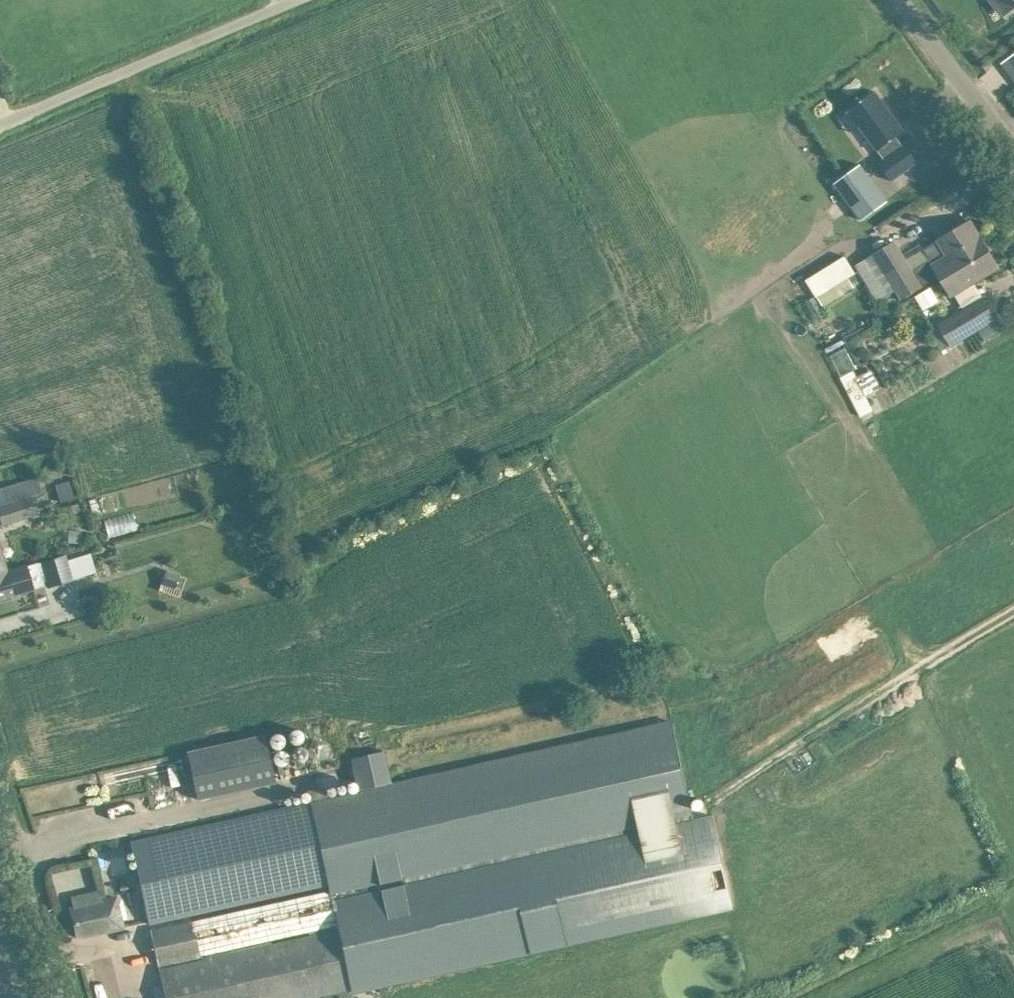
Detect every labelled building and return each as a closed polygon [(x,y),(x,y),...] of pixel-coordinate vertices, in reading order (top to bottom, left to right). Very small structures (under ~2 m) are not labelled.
[(1006,12),(1013,6),(1013,0),(997,0),(1006,12)] [(1002,62),(1013,79),(1013,53),(1002,62)] [(903,130),(875,92),(850,111),(887,161),(882,164),(893,179),(917,161),(906,146),(904,147),(896,136),(903,130)] [(889,201),(861,163),(834,183),(862,220),(889,201)] [(878,252),(856,265),(879,301),(897,289),(903,299),(940,275),(953,296),(955,295),(973,283),(983,277),(1000,267),(971,220),(923,249),(930,259),(913,270),(895,241),(878,252)] [(856,273),(845,254),(805,279),(817,297),(856,273)] [(930,287),(915,297),(923,310),(939,301),(930,287)] [(963,308),(938,323),(940,327),(951,346),(979,330),(985,339),(1001,329),(996,320),(997,319),(983,297),(982,297),(963,308)] [(850,368),(868,361),(860,340),(841,347),(850,368)] [(879,386),(893,378),(884,361),(870,369),(879,386)] [(852,370),(840,377),(861,417),(873,411),(865,396),(855,377),(852,370)] [(866,389),(874,409),(888,403),(879,383),(866,389)] [(37,474),(0,488),(0,503),(1,505),(0,505),(0,512),(3,522),(35,513),(30,496),(43,493),(37,474)] [(67,481),(55,484),(71,534),(83,530),(67,481)] [(261,504),(249,507),(254,522),(265,519),(261,504)] [(6,596),(33,588),(45,585),(44,582),(47,581),(48,586),(74,579),(74,578),(68,559),(66,553),(27,565),(7,571),(0,548),(0,598),(6,596)] [(166,569),(161,583),(180,591),(185,576),(166,569)] [(733,907),(713,815),(694,819),(673,721),(391,784),(383,750),(351,757),(358,791),(131,841),(150,924),(155,923),(156,926),(152,927),(167,997),(303,997),(350,988),(351,991),(733,907)] [(274,782),(263,732),(185,750),(197,800),(274,782)] [(62,865),(65,881),(94,876),(91,861),(62,865)] [(71,907),(77,937),(125,926),(118,897),(71,907)]
